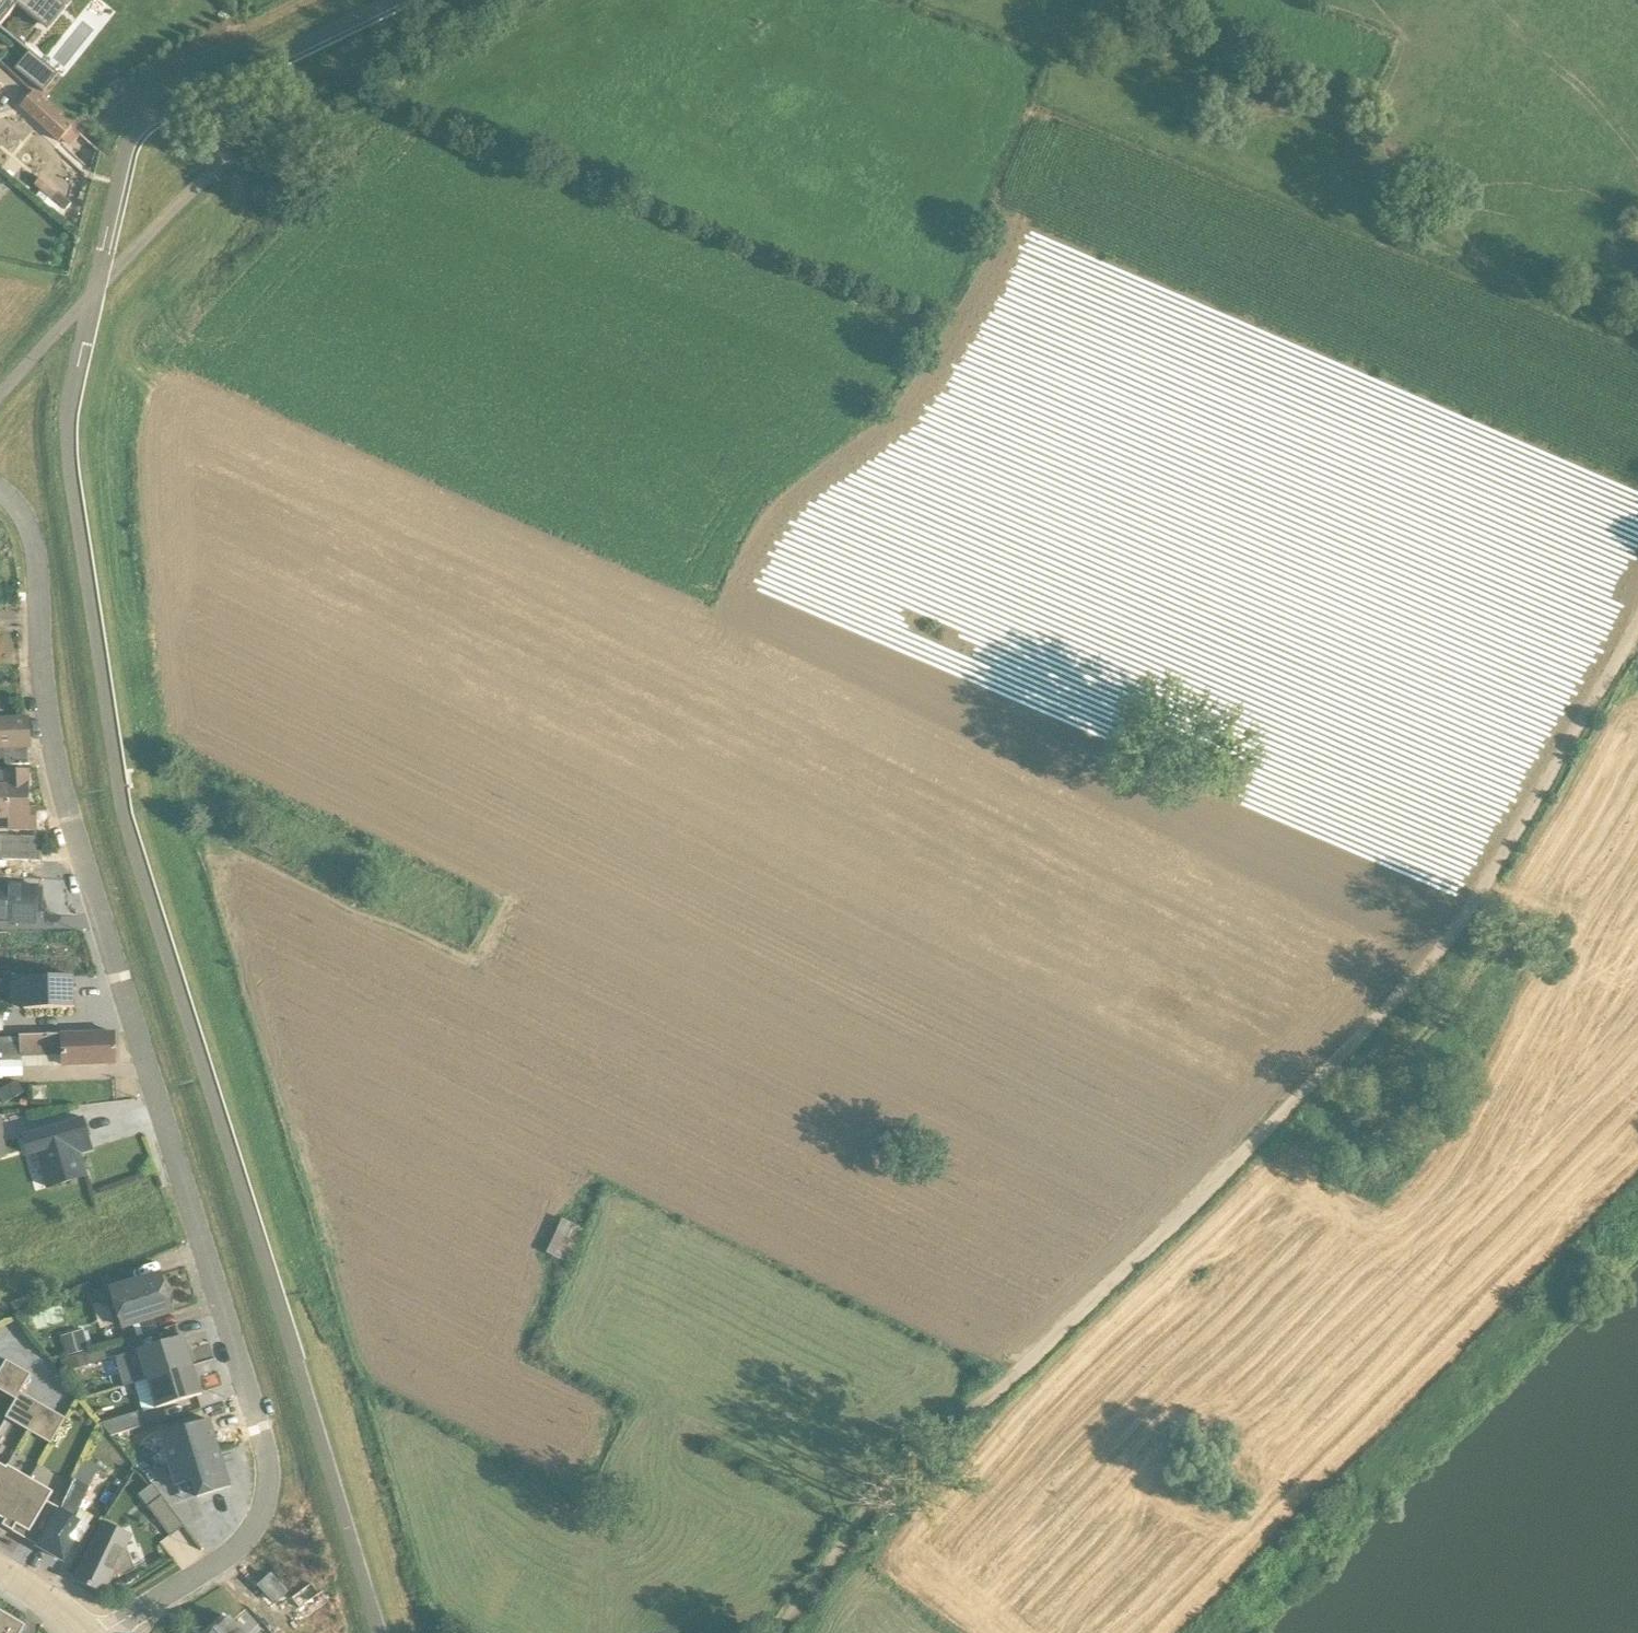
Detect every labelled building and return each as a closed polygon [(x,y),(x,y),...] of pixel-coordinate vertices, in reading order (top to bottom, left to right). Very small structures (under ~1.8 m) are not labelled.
[(72,5),(65,0),(0,0),(0,28),(17,8),(49,34),(72,5)] [(57,77),(29,55),(16,72),(44,94),(57,77)] [(33,95),(20,109),(58,144),(61,141),(69,148),(79,137),(33,95)] [(65,213),(70,205),(63,200),(64,198),(61,195),(59,196),(39,179),(30,190),(24,186),(22,189),(63,221),(65,213)] [(28,767),(27,749),(29,749),(27,721),(0,720),(0,762),(3,762),(4,768),(28,767)] [(36,833),(36,809),(29,809),(28,771),(4,772),(8,823),(8,824),(0,824),(0,831),(9,831),(36,833)] [(0,837),(0,861),(38,863),(39,839),(0,837)] [(38,887),(0,885),(0,925),(36,927),(38,887)] [(25,1015),(76,1013),(75,979),(23,982),(25,1015)] [(115,1066),(113,1035),(18,1037),(18,1039),(0,1040),(0,1079),(21,1078),(22,1070),(115,1066)] [(46,1089),(31,1089),(31,1104),(46,1103),(46,1089)] [(35,1156),(45,1191),(85,1179),(78,1157),(91,1153),(82,1123),(21,1141),(27,1159),(35,1156)] [(110,1292),(122,1330),(170,1315),(169,1310),(171,1307),(169,1298),(165,1296),(159,1277),(110,1292)] [(28,1297),(11,1305),(14,1313),(31,1306),(28,1297)] [(61,1339),(66,1359),(88,1353),(83,1333),(61,1339)] [(144,1383),(192,1368),(182,1337),(134,1351),(135,1354),(131,1366),(141,1372),(144,1383)] [(107,1361),(104,1350),(62,1363),(65,1374),(107,1361)] [(30,1376),(5,1362),(0,1371),(0,1393),(15,1402),(30,1376)] [(142,1415),(201,1396),(192,1368),(144,1383),(133,1386),(142,1415)] [(6,1420),(29,1433),(44,1408),(20,1395),(6,1420)] [(63,1420),(44,1408),(29,1433),(49,1445),(63,1420)] [(107,1419),(111,1434),(144,1424),(139,1409),(107,1419)] [(159,1438),(168,1468),(218,1452),(208,1422),(159,1438)] [(218,1452),(168,1468),(175,1488),(179,1487),(184,1504),(229,1490),(218,1452)] [(79,1511),(100,1468),(85,1460),(58,1511),(35,1549),(62,1564),(63,1564),(75,1544),(79,1545),(89,1530),(86,1528),(92,1519),(79,1511)] [(8,1469),(6,1471),(0,1482),(0,1520),(4,1523),(29,1481),(8,1469)] [(156,1490),(143,1474),(124,1489),(137,1505),(156,1490)] [(4,1523),(1,1528),(35,1549),(58,1511),(46,1504),(52,1494),(29,1481),(4,1523)] [(159,1500),(148,1508),(168,1537),(181,1528),(159,1500)] [(126,1554),(133,1537),(101,1523),(75,1583),(102,1595),(111,1575),(115,1576),(133,1570),(126,1554)] [(25,1628),(0,1613),(0,1632),(22,1632),(25,1628)] [(213,1632),(240,1632),(227,1620),(213,1632)] [(270,1632),(260,1622),(249,1632),(270,1632)]
